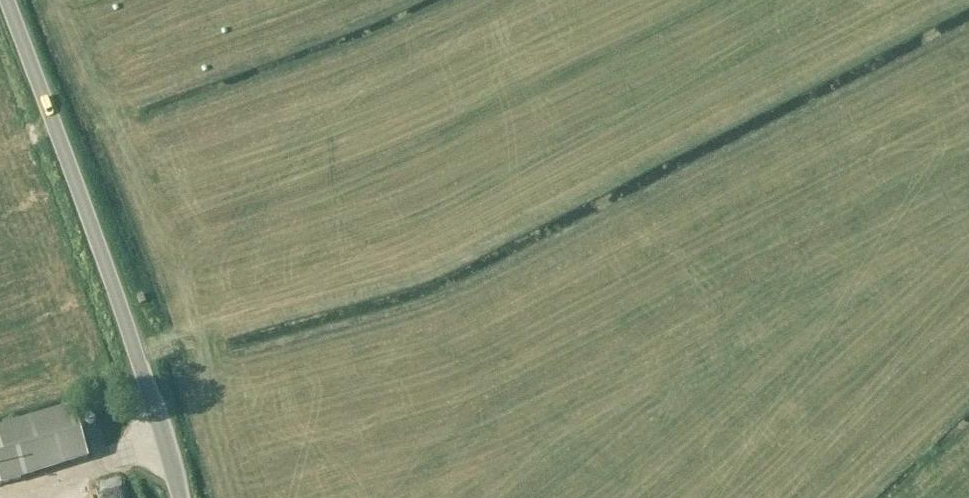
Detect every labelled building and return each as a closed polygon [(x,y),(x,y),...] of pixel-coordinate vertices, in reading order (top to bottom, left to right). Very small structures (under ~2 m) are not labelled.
[(0,434),(0,488),(88,460),(73,411),(0,434)]
